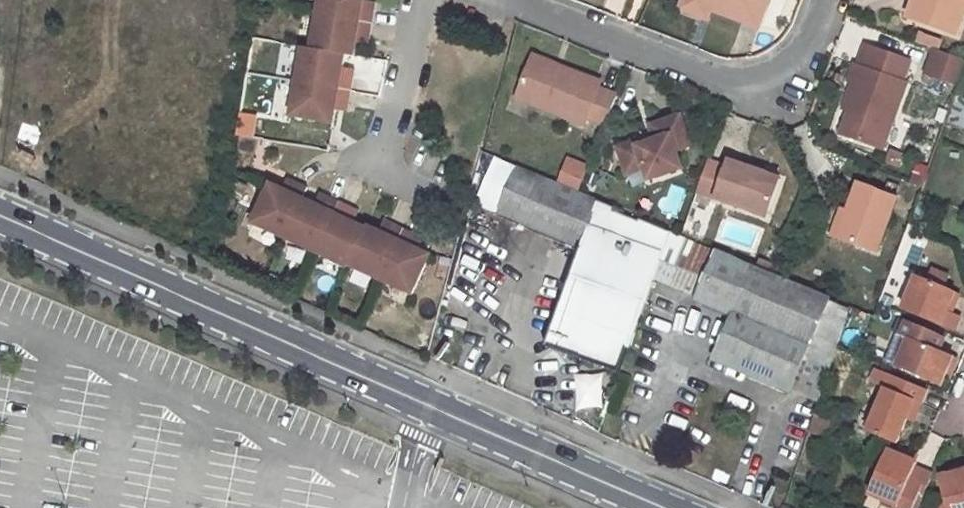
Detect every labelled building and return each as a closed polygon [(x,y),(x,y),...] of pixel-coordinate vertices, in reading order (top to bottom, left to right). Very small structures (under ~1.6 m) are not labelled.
[(319,13),(373,22),(375,8),(364,7),(364,0),(321,0),(319,13)] [(369,0),(364,0),(364,7),(375,8),(377,1),(369,0)] [(704,19),(708,10),(683,0),(679,0),(676,8),(704,19)] [(708,10),(754,27),(765,0),(683,0),(708,10)] [(908,14),(957,32),(963,12),(963,0),(913,0),(908,14)] [(373,22),(319,13),(313,47),(347,53),(356,54),(358,42),(359,34),(371,36),(373,22)] [(920,29),(917,39),(938,47),(942,38),(920,29)] [(371,36),(359,34),(358,42),(370,44),(371,36)] [(894,53),(866,42),(858,62),(855,61),(849,78),(853,79),(847,94),(860,98),(847,133),(881,146),(906,80),(903,79),(887,73),(894,53)] [(313,47),(304,46),(299,80),(353,89),(355,75),(344,73),(344,66),(347,53),(313,47)] [(936,46),(927,70),(947,77),(959,82),(963,69),(963,56),(938,47),(936,46)] [(561,63),(533,52),(531,59),(558,70),(561,63)] [(910,58),(894,53),(887,73),(903,79),(910,58)] [(605,123),(617,92),(599,84),(601,78),(561,63),(558,70),(531,59),(516,95),(584,122),(586,116),(605,123)] [(357,68),(344,66),(344,73),(355,75),(357,68)] [(947,77),(944,85),(956,90),(959,82),(947,77)] [(353,89),(299,80),(292,114),(335,122),(337,109),(339,102),(350,104),(353,89)] [(860,98),(847,94),(843,106),(849,108),(840,131),(847,133),(860,98)] [(350,104),(339,102),(337,109),(349,111),(350,104)] [(252,138),(256,115),(238,112),(235,135),(252,138)] [(637,139),(619,146),(627,172),(645,166),(649,177),(682,166),(676,149),(690,144),(680,113),(665,118),(670,133),(638,144),(637,139)] [(665,118),(650,123),(654,133),(637,139),(638,144),(670,133),(665,118)] [(616,207),(495,155),(475,202),(581,247),(553,324),(565,350),(619,370),(655,275),(672,230),(640,217),(639,220),(615,209),(616,207)] [(777,179),(727,158),(724,165),(706,158),(694,188),(763,215),(777,179)] [(296,180),(289,177),(284,189),(291,191),(296,180)] [(284,189),(272,183),(254,222),(286,237),(304,197),(309,186),(296,180),(291,191),(284,189)] [(895,194),(856,180),(846,208),(836,234),(875,249),(895,194)] [(327,195),(321,192),(316,203),(322,206),(327,195)] [(316,203),(304,197),(286,237),(317,251),(340,201),(327,195),(322,206),(316,203)] [(682,233),(704,239),(714,204),(692,198),(682,233)] [(353,207),(340,201),(317,251),(348,265),(349,263),(366,226),(354,221),(348,217),(353,207)] [(846,208),(840,206),(831,232),(836,234),(846,208)] [(359,210),(353,207),(348,217),(354,221),(359,210)] [(714,241),(755,254),(764,228),(723,214),(714,241)] [(390,221),(384,218),(379,229),(385,232),(390,221)] [(379,229),(367,224),(366,226),(349,263),(380,278),(403,227),(390,221),(385,232),(379,229)] [(416,234),(403,227),(380,278),(412,292),(430,253),(418,247),(411,244),(416,234)] [(738,312),(718,359),(790,391),(804,358),(830,370),(838,345),(851,306),(672,230),(655,275),(701,294),(700,297),(738,312)] [(423,237),(416,234),(411,244),(418,247),(423,237)] [(903,306),(952,328),(958,314),(950,310),(945,308),(948,302),(953,304),(958,292),(916,275),(910,288),(904,304),(903,306)] [(898,284),(892,299),(904,304),(910,288),(898,284)] [(944,335),(908,320),(902,333),(897,331),(885,359),(941,383),(953,354),(939,348),(944,335)] [(553,324),(547,343),(565,350),(553,324)] [(804,358),(790,391),(819,403),(830,370),(804,358)] [(573,372),(573,408),(603,408),(603,373),(573,372)] [(891,374),(867,430),(896,442),(914,401),(920,404),(926,390),(891,374)] [(826,435),(829,420),(811,417),(808,432),(826,435)] [(871,492),(899,505),(897,507),(915,507),(926,481),(913,475),(919,461),(889,449),(871,492)] [(940,474),(949,507),(963,507),(963,468),(940,474)]
